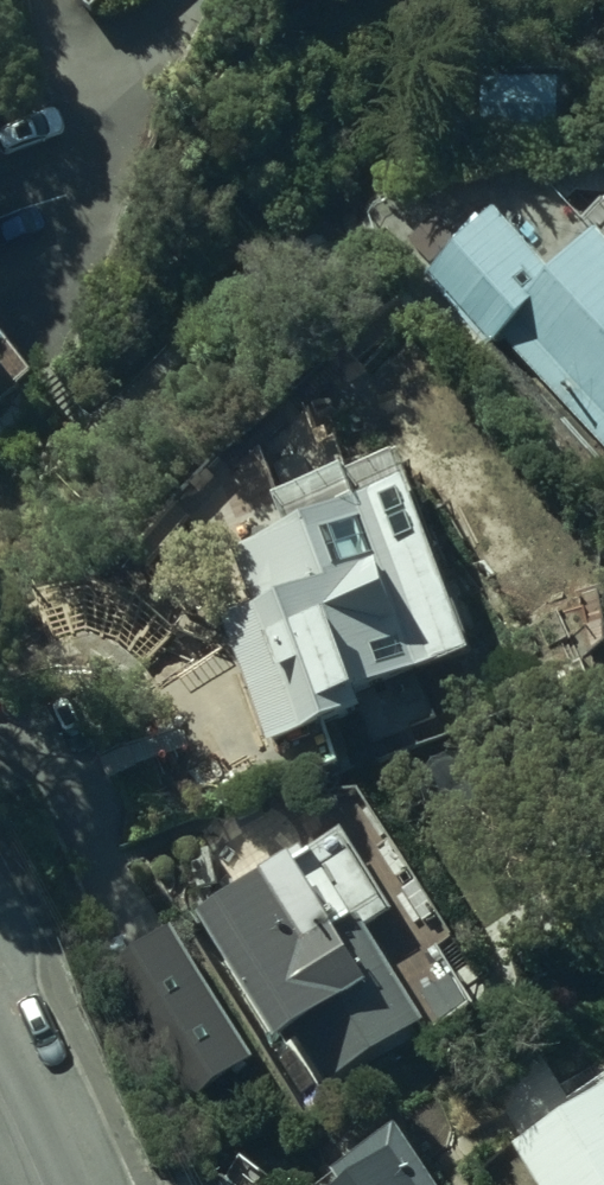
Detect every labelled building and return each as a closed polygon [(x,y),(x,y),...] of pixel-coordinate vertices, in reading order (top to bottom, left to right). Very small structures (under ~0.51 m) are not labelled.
[(561,74),(477,77),(479,142),(563,139),(561,74)] [(425,278),(488,347),(500,337),(603,451),(603,236),(602,233),(556,274),(499,211),(425,278)] [(23,380),(0,348),(0,397),(23,380)] [(255,613),(220,626),(263,747),(360,712),(355,696),(475,653),(399,446),(348,464),(329,412),(259,438),(271,472),(302,461),(309,481),(269,495),(282,529),(299,523),(303,533),(235,558),(255,613)] [(263,879),(252,862),(207,889),(217,904),(193,919),(272,1046),(291,1034),(324,1086),(420,1026),(390,977),(449,941),(369,813),(263,879)] [(210,1098),(255,1070),(166,926),(121,954),(210,1098)] [(519,1145),(547,1184),(603,1184),(603,1087),(519,1145)] [(390,1133),(316,1184),(427,1184),(390,1133)]
